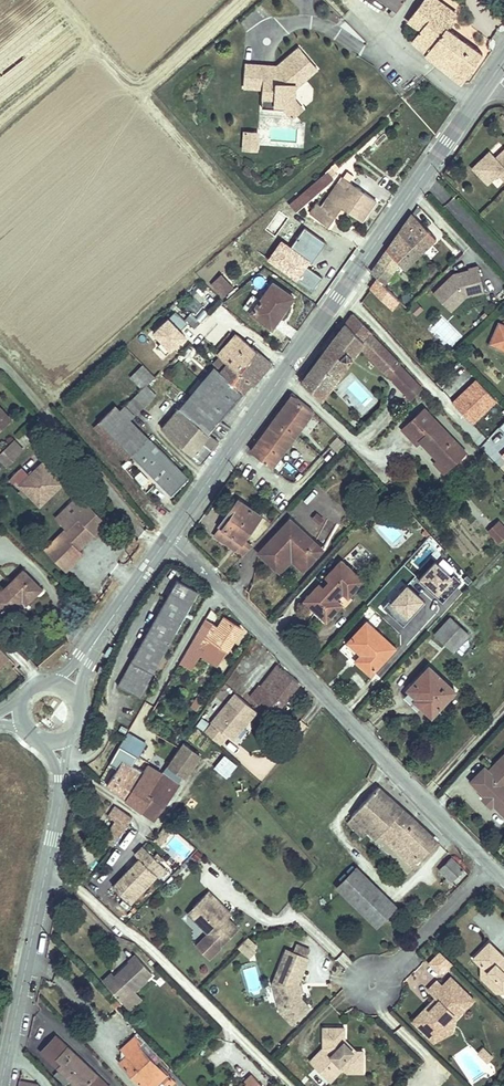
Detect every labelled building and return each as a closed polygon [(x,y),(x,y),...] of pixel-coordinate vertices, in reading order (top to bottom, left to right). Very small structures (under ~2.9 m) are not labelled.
[(405,0),(381,0),(397,12),(405,0)] [(448,28),(455,18),(450,14),(452,11),(436,0),(424,0),(409,21),(422,30),(412,41),(428,53),(427,54),(462,83),(482,54),(448,28)] [(294,99),(295,87),(317,69),(299,48),(277,67),(279,69),(273,75),(272,74),(265,73),(266,66),(246,64),(244,88),(263,89),(262,98),(275,99),(275,106),(285,106),(285,109),(292,118),(303,109),(294,99)] [(273,75),(279,69),(277,67),(266,66),(265,73),(272,74),(273,75)] [(275,106),(275,99),(262,98),(261,108),(285,109),(285,106),(275,106)] [(256,151),(257,133),(245,132),(244,150),(256,151)] [(497,156),(492,150),(475,166),(489,182),(500,171),(503,175),(503,150),(497,156)] [(335,172),(339,168),(335,163),(326,171),(333,178),(337,174),(335,172)] [(291,214),(333,178),(326,171),(274,216),(287,231),(296,224),(293,222),(292,221),(288,224),(281,216),(288,211),(291,214)] [(376,200),(349,182),(354,176),(347,171),(322,206),(318,203),(310,214),(327,226),(334,216),(339,219),(344,211),(340,208),(341,207),(361,220),(376,200)] [(405,269),(436,238),(413,214),(387,250),(398,262),(405,269)] [(279,235),(272,227),(266,232),(274,240),(279,235)] [(387,250),(386,249),(379,261),(390,272),(398,262),(387,250)] [(382,283),(390,272),(379,261),(371,272),(378,280),(382,283)] [(484,292),(478,266),(468,268),(469,270),(453,274),(435,292),(452,310),(466,297),(484,292)] [(223,297),(233,287),(221,274),(211,284),(223,297)] [(406,307),(382,283),(378,280),(352,314),(371,333),(386,313),(394,320),(406,307)] [(272,327),(294,298),(273,283),(269,289),(260,301),(257,299),(252,295),(244,307),(272,327)] [(260,301),(269,289),(266,287),(257,299),(260,301)] [(423,309),(416,302),(409,308),(416,316),(423,309)] [(200,322),(191,313),(184,320),(193,329),(200,322)] [(205,339),(220,323),(209,313),(194,329),(205,339)] [(321,400),(371,333),(352,314),(301,382),(321,400)] [(498,324),(490,344),(503,350),(503,327),(498,324)] [(400,362),(371,333),(360,347),(387,375),(400,362)] [(243,376),(260,354),(236,334),(218,354),(221,356),(227,363),(228,363),(243,376)] [(187,358),(192,350),(188,347),(183,355),(187,358)] [(253,385),(271,363),(260,354),(243,376),(250,382),(253,385)] [(250,382),(243,376),(228,363),(227,363),(221,356),(213,364),(215,366),(243,392),(250,382)] [(402,364),(400,362),(387,375),(411,400),(423,388),(401,365),(402,364)] [(146,386),(155,377),(143,364),(131,376),(143,389),(146,386)] [(219,421),(243,392),(215,366),(202,381),(206,385),(193,401),(219,421)] [(193,401),(206,385),(202,381),(189,397),(193,401)] [(151,400),(156,395),(146,386),(143,389),(141,391),(151,400)] [(151,400),(141,391),(136,396),(145,405),(151,400)] [(272,467),(313,410),(293,395),(251,451),(272,467)] [(145,405),(136,396),(130,401),(140,411),(145,405)] [(219,421),(193,401),(189,397),(179,409),(208,434),(211,431),(219,421)] [(140,411),(130,401),(125,406),(133,414),(134,416),(140,411)] [(148,438),(137,427),(136,428),(128,419),(133,414),(125,406),(120,412),(114,406),(98,422),(131,455),(148,438)] [(0,409),(0,430),(11,420),(0,409)] [(219,442),(212,436),(214,434),(211,431),(208,434),(179,409),(163,429),(202,462),(219,442)] [(465,452),(424,409),(402,430),(416,444),(420,441),(438,460),(447,469),(465,452)] [(131,455),(98,422),(93,427),(126,461),(131,455)] [(188,478),(148,438),(131,455),(171,495),(188,478)] [(23,451),(14,440),(1,452),(0,453),(0,458),(7,466),(23,451)] [(125,469),(132,462),(128,458),(126,461),(122,465),(125,469)] [(447,469),(438,460),(435,464),(444,473),(447,469)] [(40,506),(63,483),(42,462),(22,482),(30,489),(29,495),(40,506)] [(30,489),(22,482),(19,485),(29,495),(30,489)] [(78,548),(94,534),(96,536),(107,524),(79,495),(56,519),(66,529),(45,550),(62,568),(72,558),(75,560),(83,553),(78,548)] [(261,516),(239,500),(230,513),(228,512),(221,522),(223,524),(224,525),(216,536),(243,555),(252,546),(243,541),(261,516)] [(324,519),(317,513),(311,518),(319,524),(324,519)] [(323,549),(290,519),(259,553),(276,568),(290,552),(306,566),(323,549)] [(223,524),(215,535),(216,536),(224,525),(223,524)] [(497,524),(489,531),(498,542),(503,537),(503,531),(497,524)] [(306,566),(290,552),(276,568),(280,572),(291,560),(301,570),(306,566)] [(65,570),(75,560),(72,558),(62,568),(65,570)] [(326,621),(363,581),(341,560),(326,577),(330,581),(324,587),(320,583),(304,601),(326,621)] [(433,562),(417,580),(437,598),(453,580),(433,562)] [(41,589),(23,571),(0,593),(0,594),(0,609),(6,615),(23,599),(27,603),(41,589)] [(196,589),(176,578),(120,686),(140,698),(196,589)] [(418,628),(433,612),(423,603),(408,620),(418,628)] [(211,622),(208,627),(203,624),(181,662),(192,668),(199,655),(217,667),(242,626),(225,616),(219,627),(211,622)] [(469,634),(450,617),(436,634),(454,650),(469,634)] [(211,622),(205,619),(203,624),(208,627),(211,622)] [(394,649),(366,623),(349,642),(362,655),(356,661),(371,674),(394,649)] [(353,661),(357,656),(344,645),(339,650),(353,661)] [(0,649),(0,667),(9,658),(0,649)] [(275,712),(298,682),(277,665),(259,687),(256,691),(255,689),(249,696),(259,704),(261,701),(275,712)] [(455,690),(429,666),(407,689),(424,705),(429,699),(439,708),(455,690)] [(257,712),(236,694),(211,723),(227,736),(233,740),(257,712)] [(429,699),(424,705),(422,706),(432,715),(439,708),(429,699)] [(227,736),(211,723),(204,731),(220,744),(227,736)] [(147,744),(128,733),(120,746),(139,758),(147,744)] [(183,742),(166,766),(180,775),(184,778),(199,755),(183,742)] [(488,771),(485,768),(471,781),(487,797),(489,795),(493,799),(491,801),(503,814),(503,756),(488,771)] [(123,760),(107,785),(154,818),(180,783),(176,780),(180,775),(166,766),(162,772),(148,764),(143,772),(123,760)] [(436,840),(403,809),(403,810),(378,787),(351,816),(374,839),(379,833),(412,865),(436,840)] [(113,845),(132,817),(115,806),(109,817),(115,821),(104,838),(113,845)] [(160,845),(173,829),(168,825),(154,841),(160,845)] [(151,869),(158,861),(153,856),(143,846),(135,854),(139,859),(113,886),(131,903),(158,875),(151,869)] [(197,861),(202,855),(197,851),(192,857),(197,861)] [(463,869),(451,858),(440,870),(452,881),(463,869)] [(159,861),(158,861),(151,869),(158,875),(165,867),(159,861)] [(396,907),(356,868),(337,887),(376,926),(396,907)] [(228,918),(217,908),(221,904),(208,891),(193,906),(198,911),(192,918),(208,933),(196,946),(209,959),(239,928),(228,918)] [(217,908),(228,918),(232,914),(221,904),(217,908)] [(198,911),(193,906),(187,913),(192,918),(198,911)] [(253,949),(256,945),(248,937),(238,947),(249,958),(256,951),(253,949)] [(294,943),(290,951),(306,957),(309,949),(294,943)] [(489,943),(474,958),(479,963),(502,986),(503,988),(503,958),(489,943)] [(298,984),(308,958),(306,957),(290,951),(286,949),(271,983),(275,982),(282,1007),(278,1011),(291,1024),(309,1007),(302,1002),(298,984)] [(452,964),(440,952),(429,963),(439,973),(444,968),(446,970),(452,964)] [(147,979),(153,974),(135,955),(128,961),(130,963),(115,977),(112,973),(103,981),(123,1003),(148,980),(147,979)] [(496,992),(502,986),(479,963),(481,977),(496,992)] [(453,1015),(460,1008),(463,1009),(473,1000),(450,978),(442,986),(437,981),(428,990),(439,1000),(430,1009),(427,1007),(415,1019),(432,1036),(446,1022),(450,1026),(456,1019),(453,1015)] [(275,982),(271,983),(278,1011),(282,1007),(275,982)] [(454,1030),(456,1019),(450,1026),(446,1022),(432,1036),(454,1030)] [(343,1069),(346,1072),(363,1072),(363,1051),(353,1051),(344,1042),(344,1028),(323,1028),(324,1051),(311,1063),(322,1074),(334,1062),(343,1069)] [(56,1036),(40,1052),(76,1085),(108,1085),(56,1036)] [(138,1045),(120,1062),(142,1085),(158,1085),(166,1078),(160,1071),(162,1070),(138,1045)] [(492,1057),(483,1048),(478,1053),(487,1062),(492,1057)] [(343,1069),(334,1062),(322,1074),(331,1082),(343,1069)] [(252,1075),(246,1081),(249,1084),(247,1085),(262,1085),(252,1075)]
